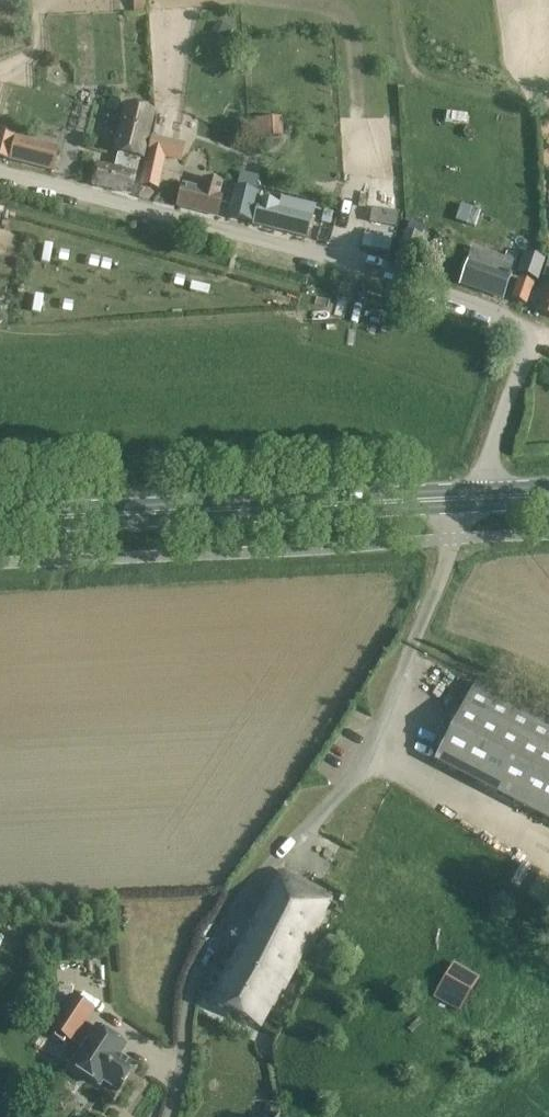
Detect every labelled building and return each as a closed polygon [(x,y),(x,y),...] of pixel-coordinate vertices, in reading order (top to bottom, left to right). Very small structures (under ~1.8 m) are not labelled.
[(134,12),(146,11),(145,0),(133,0),(134,12)] [(216,20),(211,33),(229,39),(234,27),(216,20)] [(113,170),(96,165),(92,185),(130,194),(135,175),(138,161),(143,162),(155,113),(125,105),(113,155),(116,156),(113,170)] [(266,120),(253,120),(254,138),(267,137),(266,120)] [(9,162),(15,137),(0,134),(0,160),(9,162)] [(60,147),(15,137),(9,162),(53,174),(60,147)] [(177,144),(151,139),(142,185),(158,188),(164,156),(174,158),(177,144)] [(202,190),(183,185),(177,205),(217,216),(220,202),(227,204),(231,187),(222,185),(223,184),(204,179),(202,190)] [(258,194),(234,188),(227,219),(251,225),(258,194)] [(259,211),(256,224),(269,228),(269,229),(307,239),(312,217),(314,211),(294,206),(292,214),(278,210),(279,205),(262,200),(259,210),(259,211)] [(372,208),(370,223),(375,223),(396,227),(398,213),(377,208),(372,208)] [(325,211),(321,224),(330,227),(333,213),(325,211)] [(380,227),(379,236),(391,238),(393,229),(380,227)] [(407,230),(405,237),(397,257),(412,263),(422,236),(407,230)] [(374,236),(373,245),(390,248),(391,239),(374,236)] [(523,254),(516,275),(538,282),(545,261),(545,260),(528,254),(524,253),(523,254)] [(468,262),(468,263),(461,284),(502,299),(510,278),(512,271),(496,266),(494,272),(468,262)] [(518,280),(511,300),(525,305),(531,285),(532,284),(518,279),(518,280)] [(537,311),(548,316),(548,281),(537,311)] [(456,773),(548,822),(548,723),(477,685),(436,763),(456,773)] [(210,1003),(230,1013),(261,1031),(281,994),(290,980),(334,901),(282,873),(210,1003)] [(452,967),(439,989),(464,1004),(477,983),(452,967)] [(93,1029),(93,1030),(83,1023),(90,1012),(70,998),(48,1031),(68,1045),(70,1043),(80,1049),(67,1068),(96,1087),(99,1082),(114,1093),(131,1068),(116,1058),(122,1049),(93,1029)] [(263,1110),(264,1116),(265,1116),(278,1116),(279,1115),(279,1108),(274,1104),(267,1105),(263,1110)]
